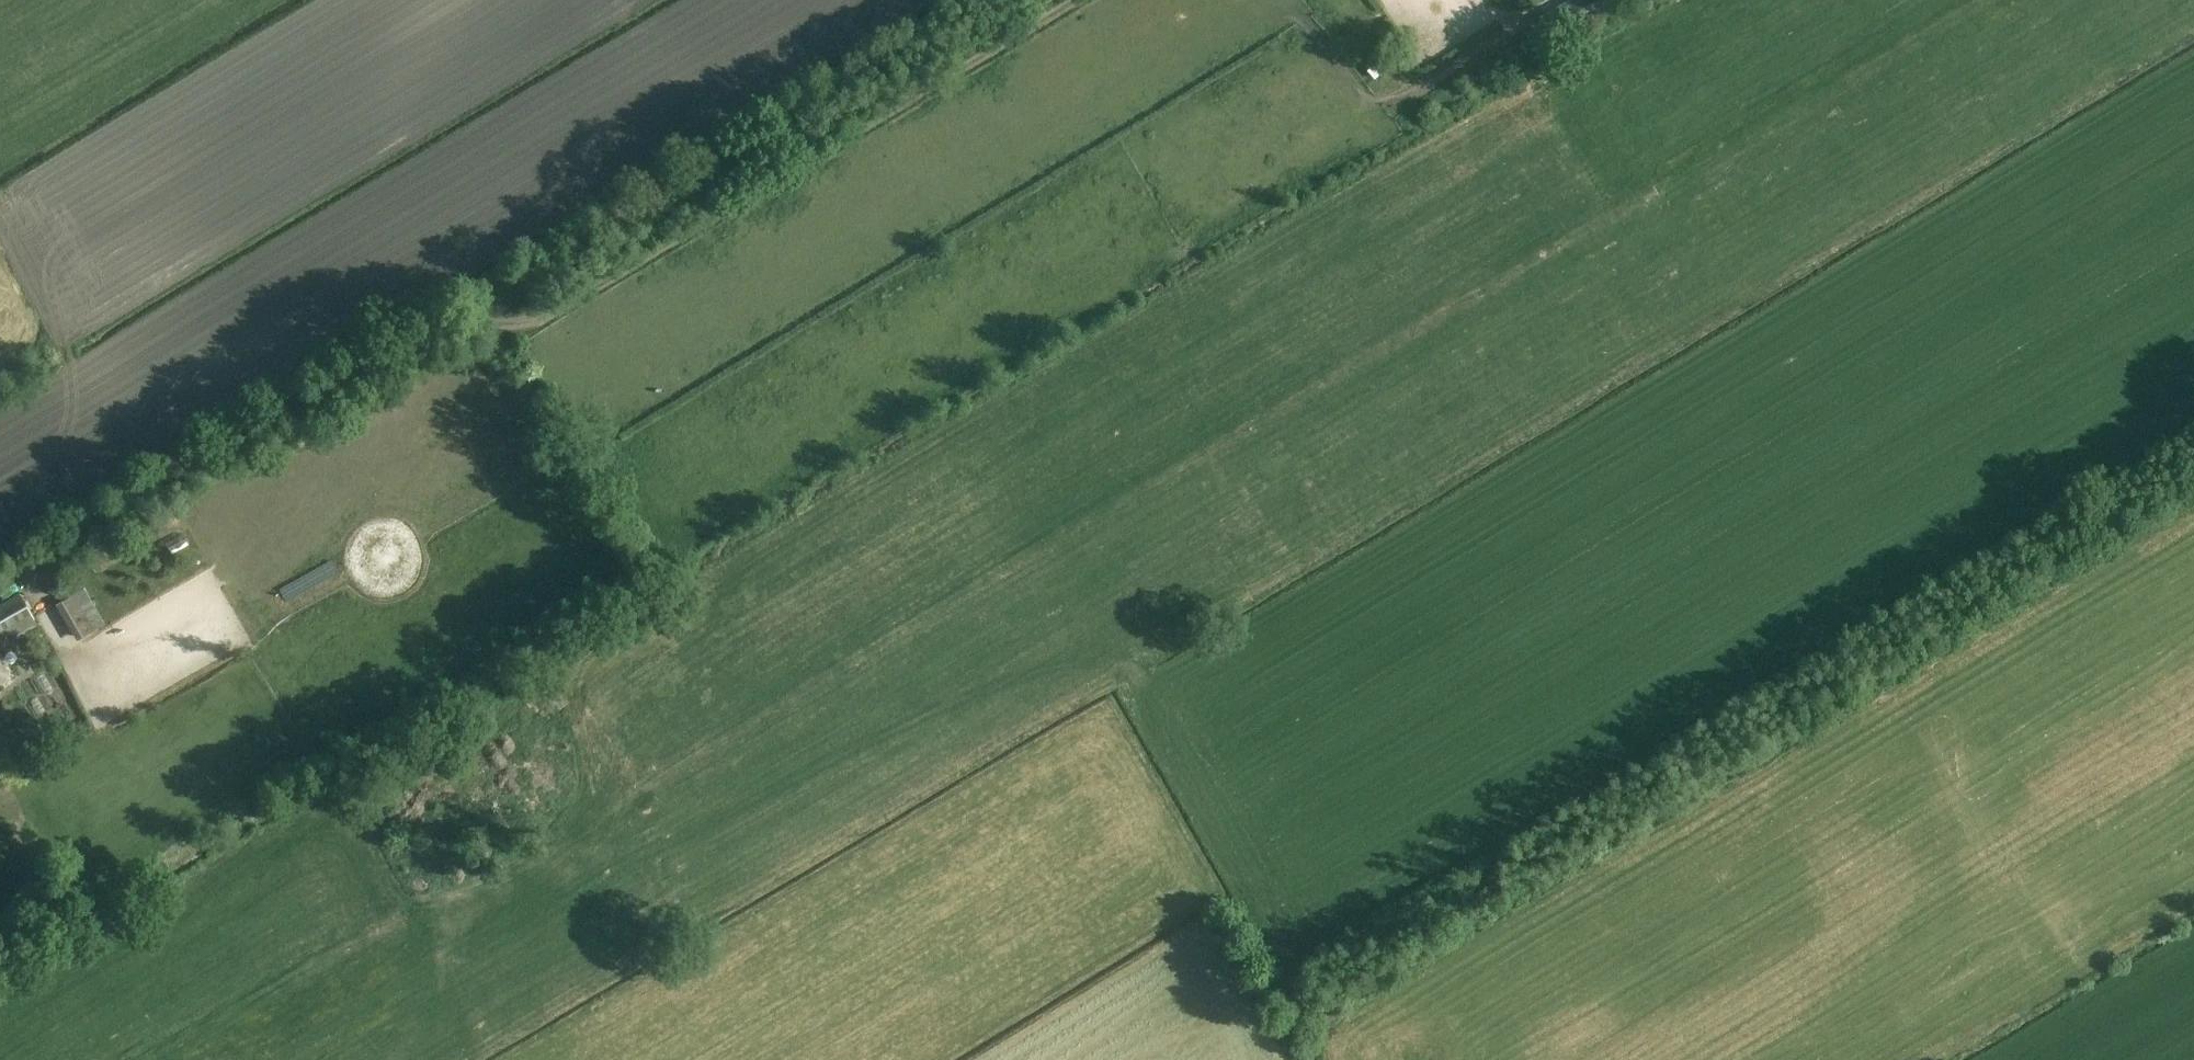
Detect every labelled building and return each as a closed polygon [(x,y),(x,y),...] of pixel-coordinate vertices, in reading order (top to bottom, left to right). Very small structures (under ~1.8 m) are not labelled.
[(1594,17),(1584,0),(1571,0),(1541,16),(1554,39),(1594,17)] [(1369,64),(1381,74),(1389,64),(1376,54),(1369,64)] [(90,632),(104,624),(84,588),(70,596),(90,632)] [(7,637),(36,620),(23,597),(0,610),(0,641),(7,637)] [(8,677),(0,663),(0,682),(8,677)]
